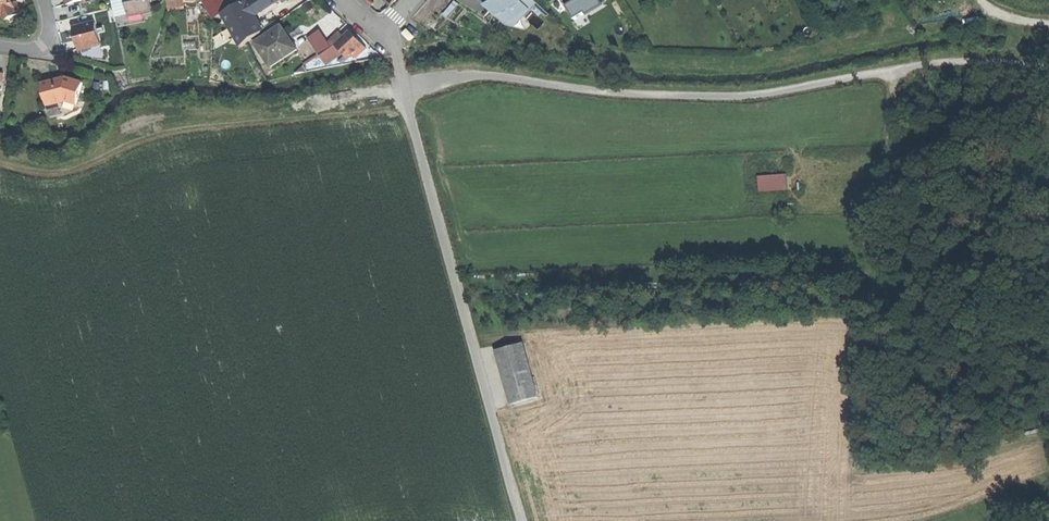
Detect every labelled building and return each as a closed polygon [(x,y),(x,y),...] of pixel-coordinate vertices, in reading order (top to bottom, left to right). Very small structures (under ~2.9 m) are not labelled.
[(4,17),(7,21),(23,13),(18,2),(14,4),(12,5),(11,1),(13,0),(0,0),(0,19),(4,17)] [(130,14),(153,8),(151,0),(127,0),(130,14)] [(214,18),(221,13),(214,0),(203,0),(214,18)] [(274,4),(272,0),(250,0),(246,3),(252,14),(274,4)] [(537,0),(489,0),(487,3),(514,26),(534,3),(549,16),(552,13),(537,0)] [(602,5),(598,0),(566,0),(563,2),(573,19),(583,13),(585,16),(602,5)] [(258,26),(252,14),(246,3),(245,2),(224,15),(241,47),(262,33),(262,32),(258,26)] [(274,15),(268,19),(271,25),(278,20),(274,15)] [(268,19),(258,26),(262,32),(271,25),(268,19)] [(96,23),(75,28),(77,39),(80,50),(102,45),(96,23)] [(256,43),(272,67),(298,49),(290,37),(282,25),(256,43)] [(405,29),(411,35),(415,32),(409,25),(405,29)] [(343,52),(349,60),(353,56),(356,59),(366,51),(357,40),(350,32),(343,38),(336,44),(343,52)] [(328,64),(343,52),(336,44),(343,38),(340,34),(330,42),(333,46),(325,53),(328,58),(325,61),(328,64)] [(83,84),(66,79),(57,81),(43,85),(48,106),(65,102),(77,105),(83,84)] [(787,172),(758,174),(759,191),(789,189),(787,172)] [(500,353),(514,406),(540,399),(526,346),(500,353)]
